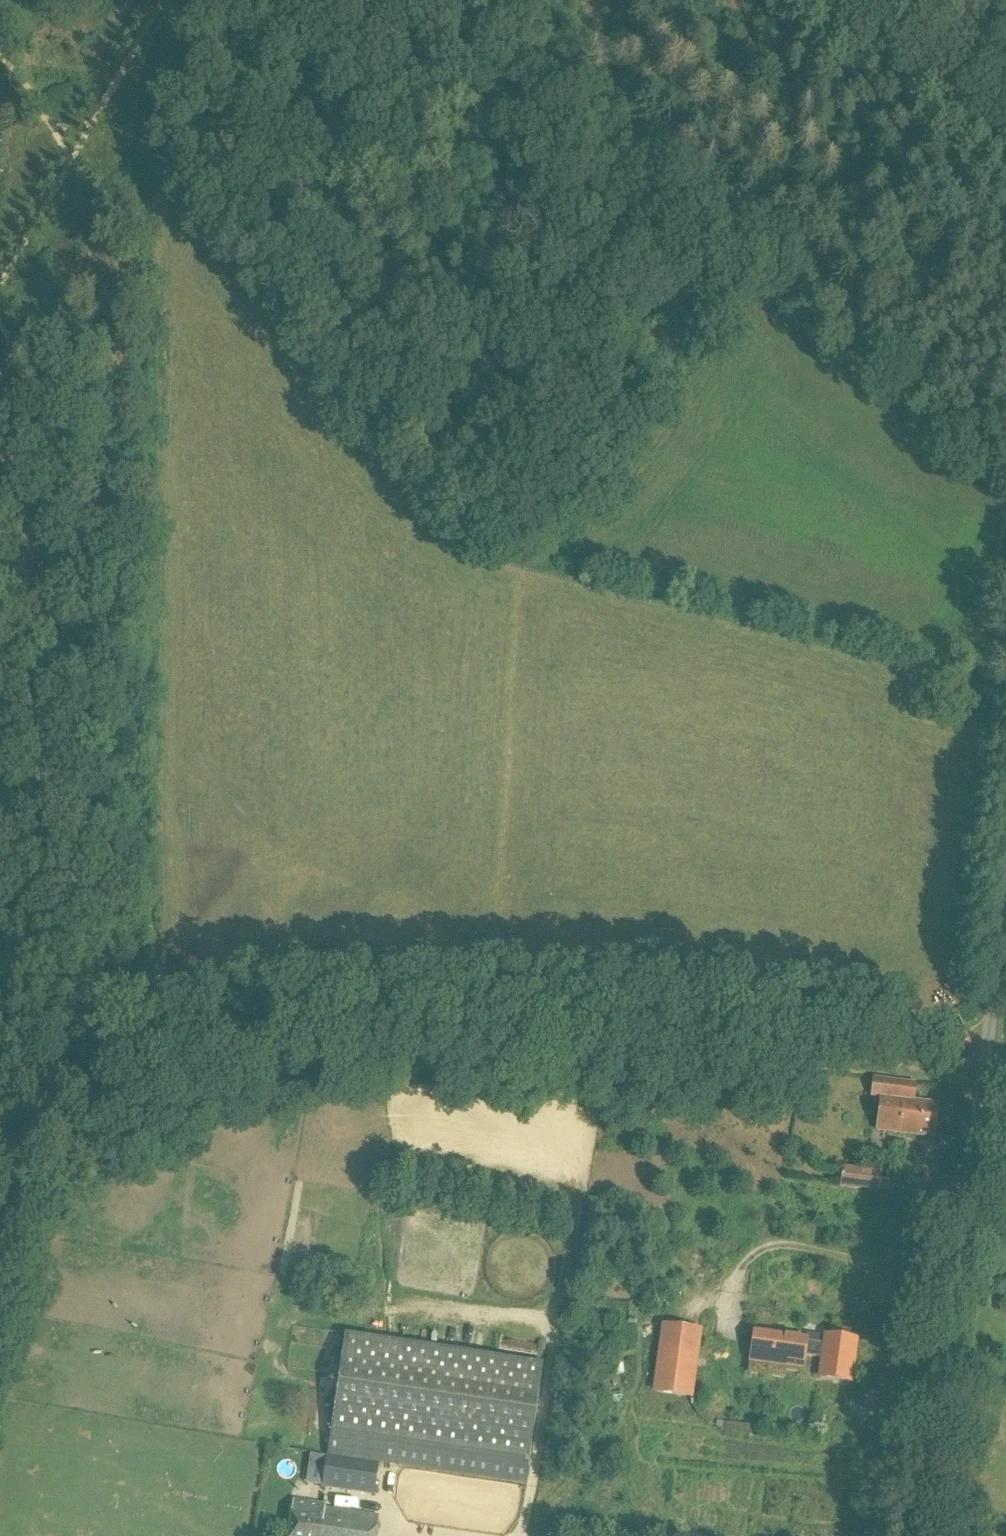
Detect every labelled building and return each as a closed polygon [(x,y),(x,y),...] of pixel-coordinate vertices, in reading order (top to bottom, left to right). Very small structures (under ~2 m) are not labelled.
[(933,1137),(938,1102),(915,1099),(917,1082),(875,1077),(873,1097),(881,1098),(877,1130),(933,1137)] [(878,1192),(880,1172),(842,1167),(839,1188),(878,1192)] [(689,1356),(699,1357),(702,1339),(703,1330),(685,1327),(683,1327),(662,1324),(652,1393),(675,1396),(693,1399),(695,1386),(695,1385),(685,1384),(689,1356)] [(326,1453),(378,1461),(525,1482),(543,1360),(344,1331),(326,1453)] [(805,1357),(822,1359),(820,1376),(852,1380),(857,1340),(825,1336),(824,1341),(824,1344),(807,1342),(807,1338),(752,1332),(748,1364),(803,1371),(805,1357)] [(374,1492),(378,1461),(326,1453),(322,1485),(374,1492)] [(378,1515),(325,1507),(326,1504),(294,1500),(289,1535),(375,1535),(378,1515)]
